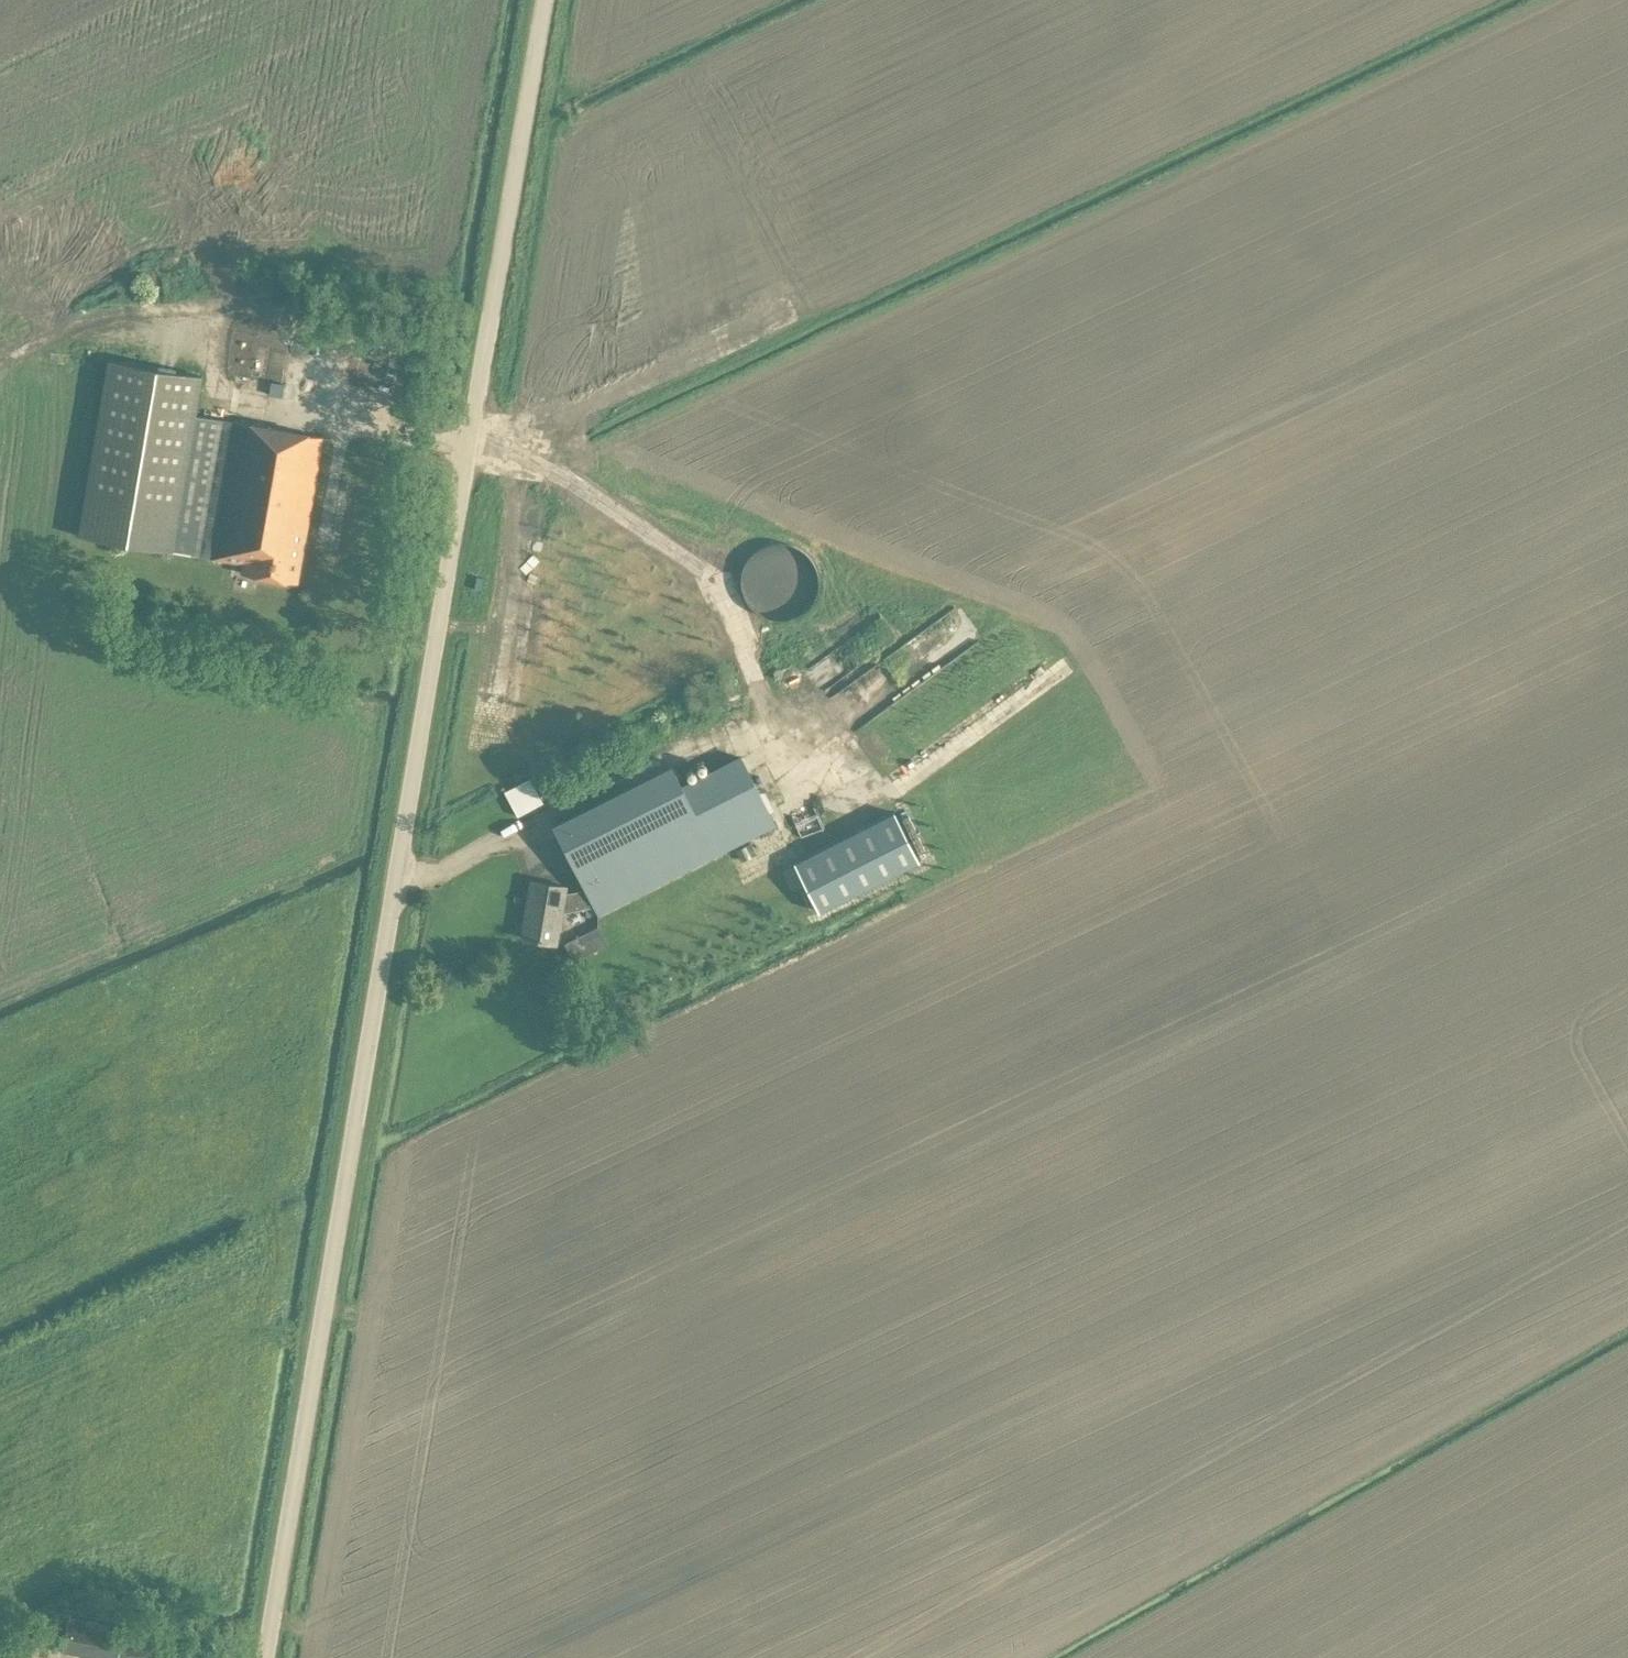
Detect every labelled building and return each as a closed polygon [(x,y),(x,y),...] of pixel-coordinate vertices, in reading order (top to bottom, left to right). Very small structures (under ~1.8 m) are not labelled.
[(231,384),(250,377),(242,354),(223,361),(231,384)] [(322,435),(195,413),(201,374),(109,359),(79,534),(198,554),(242,562),(241,572),(297,581),(322,435)] [(758,609),(770,614),(783,616),(797,612),(808,604),(816,592),(819,579),(817,565),(810,553),(800,544),(787,539),(773,539),(760,544),(750,553),(744,564),(742,576),(743,589),(749,600),(758,609)] [(518,578),(517,594),(533,595),(535,580),(518,578)] [(894,637),(843,668),(845,678),(835,691),(842,703),(848,726),(862,737),(908,708),(911,720),(921,728),(904,749),(953,719),(964,706),(990,690),(987,678),(975,681),(966,691),(951,678),(937,687),(928,698),(922,700),(936,682),(922,686),(920,678),(968,648),(966,638),(953,642),(948,624),(936,627),(934,630),(931,628),(894,637)] [(671,764),(553,824),(585,888),(594,905),(597,911),(598,912),(725,848),(737,873),(789,847),(775,820),(773,821),(770,816),(739,755),(681,785),(671,764)] [(502,783),(513,810),(540,799),(529,773),(502,783)] [(818,911),(919,860),(894,811),(793,863),(818,911)] [(562,910),(594,905),(585,888),(565,891),(566,885),(529,879),(520,936),(556,943),(562,910)] [(31,1642),(126,1657),(149,1657),(154,1628),(67,1613),(33,1630),(31,1642)]
